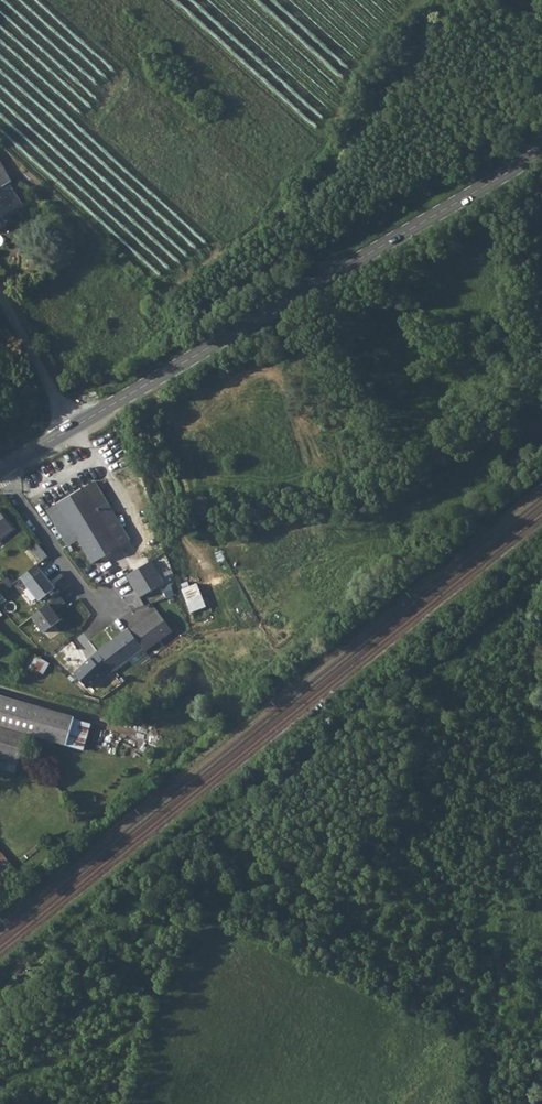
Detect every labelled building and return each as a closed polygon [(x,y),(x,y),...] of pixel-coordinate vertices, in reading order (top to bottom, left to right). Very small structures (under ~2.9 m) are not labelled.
[(21,207),(8,184),(11,182),(0,162),(0,219),(21,207)] [(128,538),(93,480),(45,508),(67,544),(76,538),(90,560),(128,538)] [(45,554),(35,541),(28,546),(38,559),(45,554)] [(151,562),(128,576),(140,597),(164,583),(151,562)] [(38,566),(22,579),(39,601),(55,588),(38,566)] [(184,588),(192,613),(208,608),(200,583),(184,588)] [(48,605),(32,617),(44,632),(60,620),(48,605)] [(157,611),(131,629),(145,651),(172,632),(157,611)] [(129,630),(98,652),(111,670),(142,648),(129,630)] [(98,653),(75,673),(89,688),(109,670),(98,653)] [(48,740),(50,739),(76,720),(0,698),(0,727),(48,740)] [(13,772),(16,761),(17,761),(24,737),(0,729),(0,768),(13,772)] [(12,873),(15,871),(0,853),(0,858),(12,873)] [(1,881),(12,873),(0,858),(0,880),(1,881)] [(15,871),(12,873),(20,882),(22,880),(15,871)] [(12,873),(1,881),(8,891),(20,882),(12,873)]
